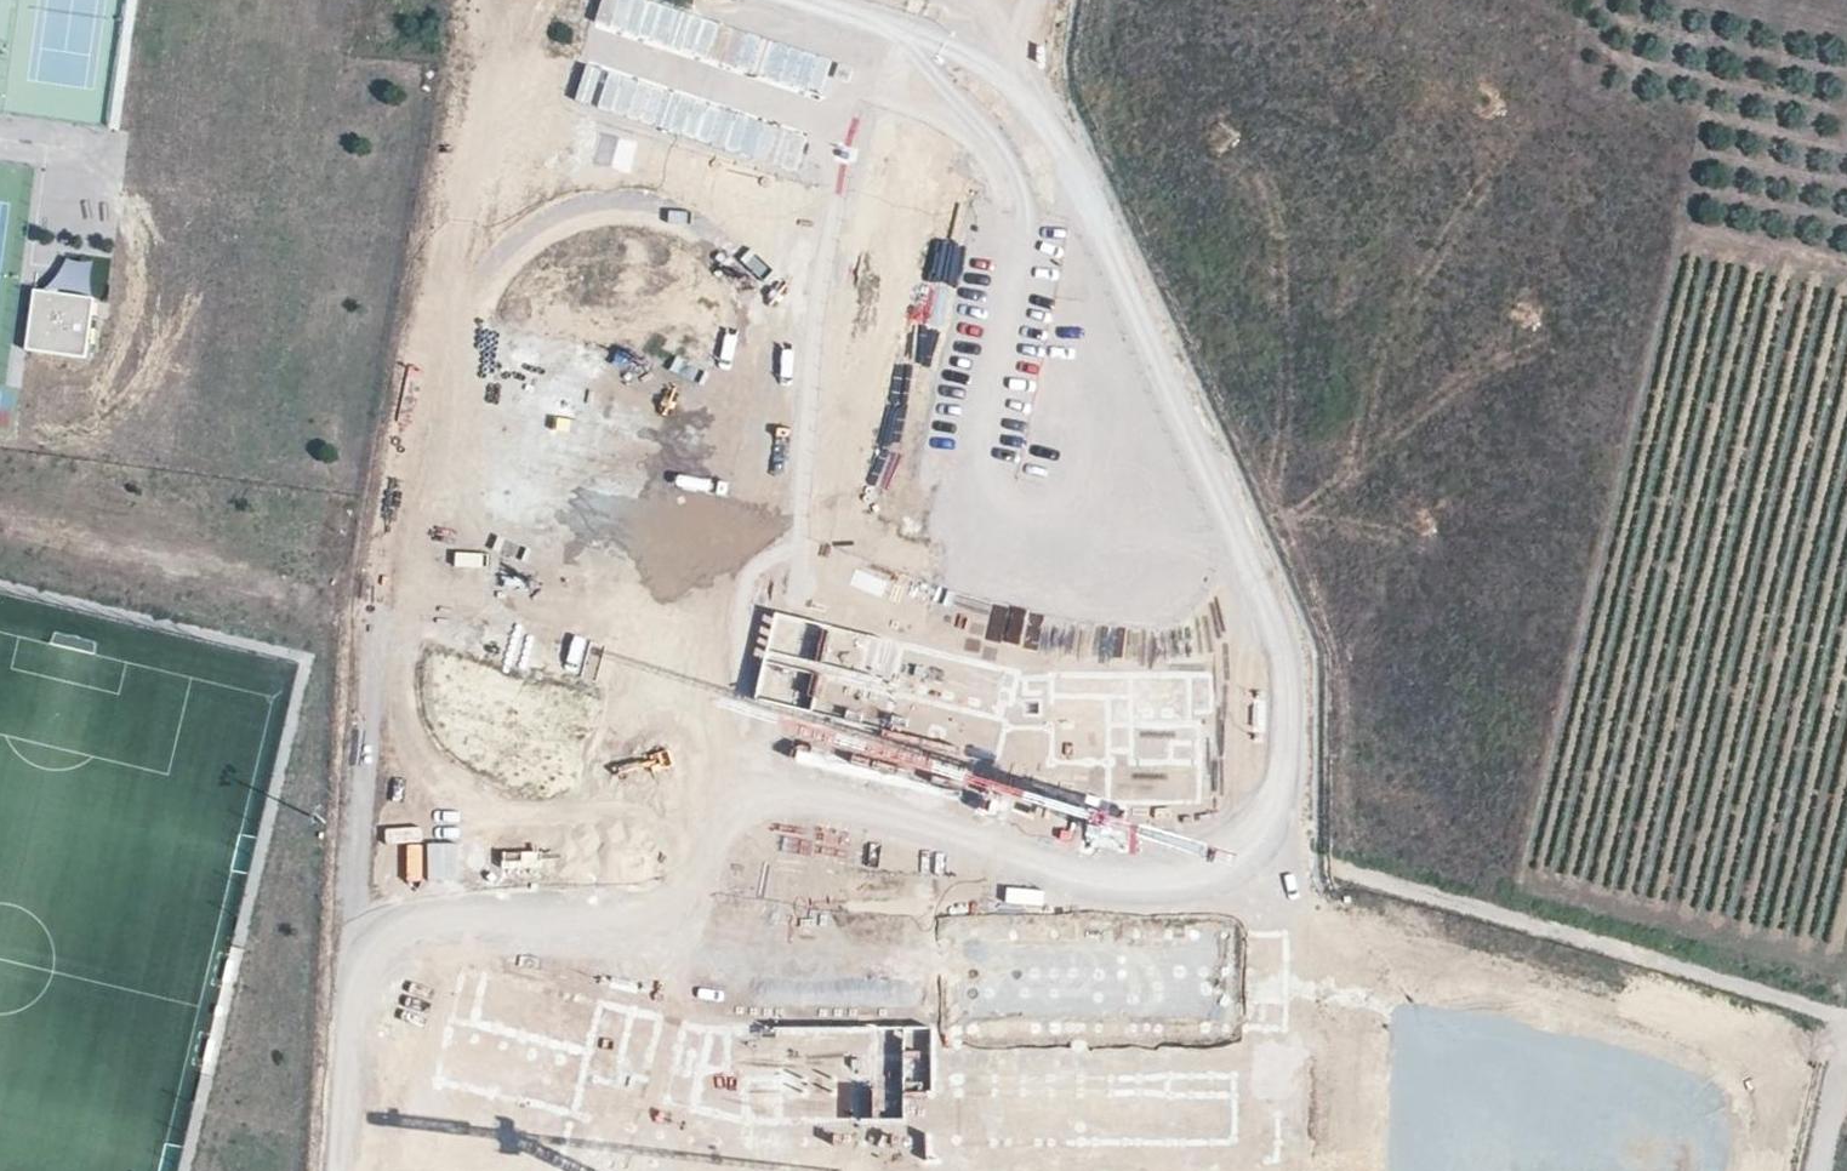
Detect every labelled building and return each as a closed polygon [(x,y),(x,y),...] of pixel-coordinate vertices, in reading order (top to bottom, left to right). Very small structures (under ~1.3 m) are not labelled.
[(96,300),(37,292),(29,352),(88,360),(96,300)] [(8,431),(14,391),(0,389),(0,430),(8,431)] [(1207,775),(1208,681),(1028,677),(779,616),(762,706),(1013,778),(1207,775)] [(1286,942),(974,942),(974,1034),(1286,1034),(1286,942)] [(712,1034),(467,976),(437,1089),(570,1122),(642,1139),(676,1150),(956,1161),(956,1107),(955,1043),(712,1034)] [(1290,1159),(1289,1041),(955,1043),(956,1107),(956,1161),(1290,1159)] [(570,1122),(558,1170),(634,1170),(642,1139),(570,1122)]
